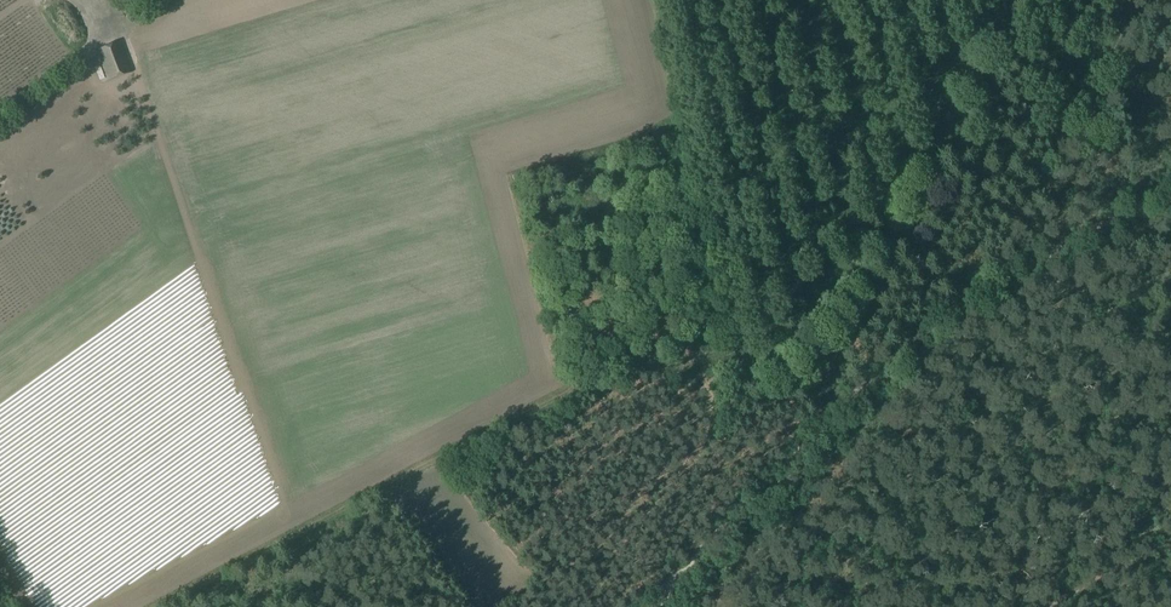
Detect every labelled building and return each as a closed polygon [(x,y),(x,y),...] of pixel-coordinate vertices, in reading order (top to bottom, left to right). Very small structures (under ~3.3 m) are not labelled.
[(122,42),(98,50),(109,81),(133,73),(122,42)]
